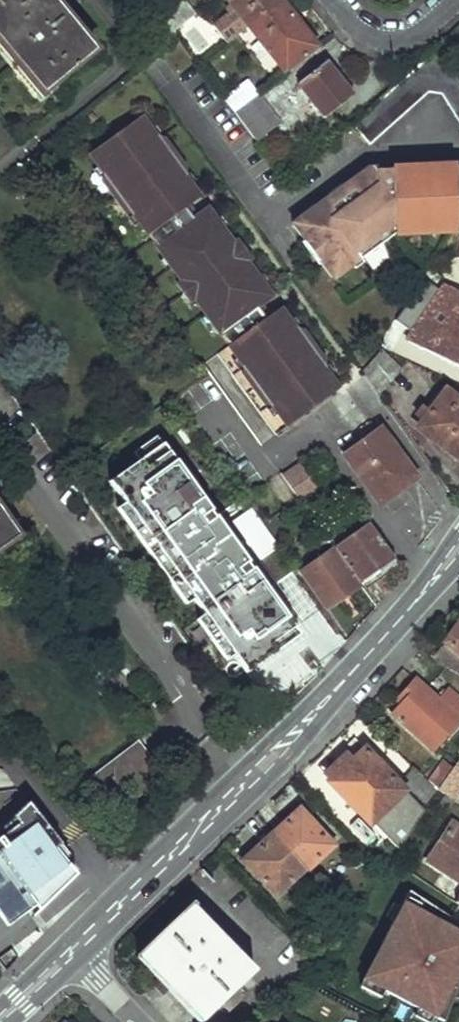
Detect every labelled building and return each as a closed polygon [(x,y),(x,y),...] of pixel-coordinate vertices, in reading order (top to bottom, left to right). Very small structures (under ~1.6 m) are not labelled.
[(42,93),(93,51),(51,0),(0,0),(0,42),(13,58),(42,93)] [(247,31),(279,5),(275,0),(230,0),(226,3),(247,31)] [(160,23),(173,40),(194,22),(183,5),(160,23)] [(247,31),(268,57),(301,33),(279,5),(247,31)] [(350,127),(368,147),(426,95),(421,88),(428,82),(443,83),(448,91),(441,95),(458,121),(458,71),(442,44),(403,79),(350,127)] [(297,90),(323,122),(352,97),(327,66),(297,90)] [(426,95),(441,95),(448,91),(443,83),(428,82),(421,88),(426,95)] [(225,104),(235,118),(258,100),(247,87),(225,104)] [(235,118),(257,146),(279,127),(258,100),(235,118)] [(140,117),(88,155),(289,427),(340,388),(282,309),(267,320),(257,308),(272,296),(208,210),(193,220),(185,208),(199,198),(140,117)] [(291,225),(329,279),(375,247),(369,239),(390,225),(401,224),(402,231),(447,229),(447,223),(457,222),(458,223),(458,171),(455,171),(454,167),(391,170),(391,174),(376,175),(376,184),(366,184),(366,171),(291,225)] [(391,170),(366,171),(366,184),(376,184),(376,175),(391,174),(391,170)] [(375,247),(394,234),(455,231),(458,233),(458,223),(457,222),(447,223),(447,229),(402,231),(401,224),(390,225),(369,239),(375,247)] [(458,365),(458,291),(447,285),(410,341),(458,365)] [(362,372),(379,395),(401,368),(381,350),(362,372)] [(458,460),(458,401),(445,391),(421,423),(433,432),(429,438),(458,460)] [(346,456),(379,503),(414,477),(381,429),(346,456)] [(133,453),(139,460),(162,444),(156,436),(133,453)] [(139,460),(109,482),(147,534),(193,599),(204,614),(233,655),(246,673),(275,652),(270,644),(293,627),(251,569),(250,570),(245,564),(247,563),(214,517),(212,518),(208,513),(210,511),(162,444),(139,460)] [(286,478),(301,499),(317,488),(303,467),(286,478)] [(18,534),(0,507),(0,547),(18,534)] [(335,547),(361,583),(395,560),(368,523),(335,547)] [(147,534),(139,540),(185,604),(193,599),(147,534)] [(302,571),(328,607),(361,583),(335,547),(302,571)] [(196,619),(225,660),(233,655),(204,614),(196,619)] [(446,644),(458,654),(458,626),(446,644)] [(270,644),(275,652),(299,635),(293,627),(270,644)] [(458,674),(458,654),(446,644),(434,660),(458,674)] [(394,716),(433,751),(458,723),(458,697),(451,689),(439,700),(416,681),(403,695),(408,700),(394,716)] [(373,823),(375,821),(403,847),(428,808),(406,787),(355,739),(342,753),(345,755),(339,763),(335,763),(332,765),(330,768),(330,770),(329,773),(327,775),(333,781),(331,784),(373,823)] [(89,778),(117,814),(166,776),(138,740),(89,778)] [(447,761),(432,780),(441,787),(455,768),(447,761)] [(416,767),(406,779),(430,799),(441,787),(432,780),(416,767)] [(12,876),(30,901),(65,885),(76,875),(64,859),(55,847),(61,843),(47,825),(23,806),(0,828),(0,885),(12,876)] [(301,809),(274,834),(301,862),(306,867),(309,870),(335,844),(301,809)] [(457,821),(431,860),(458,879),(458,823),(457,821)] [(274,834),(246,861),(278,894),(306,867),(301,862),(274,834)] [(55,847),(64,859),(69,855),(61,843),(55,847)] [(30,901),(12,876),(0,885),(0,905),(2,903),(11,915),(30,901)] [(409,892),(367,983),(386,993),(419,1010),(433,1017),(438,1020),(458,976),(458,971),(458,970),(458,969),(458,918),(409,892)] [(139,959),(200,1021),(204,1021),(218,1008),(229,998),(256,971),(193,906),(139,959)] [(386,993),(367,983),(362,990),(382,1000),(386,993)] [(229,998),(218,1008),(226,1017),(237,1007),(229,998)] [(419,1010),(415,1017),(424,1021),(431,1021),(433,1017),(419,1010)]
